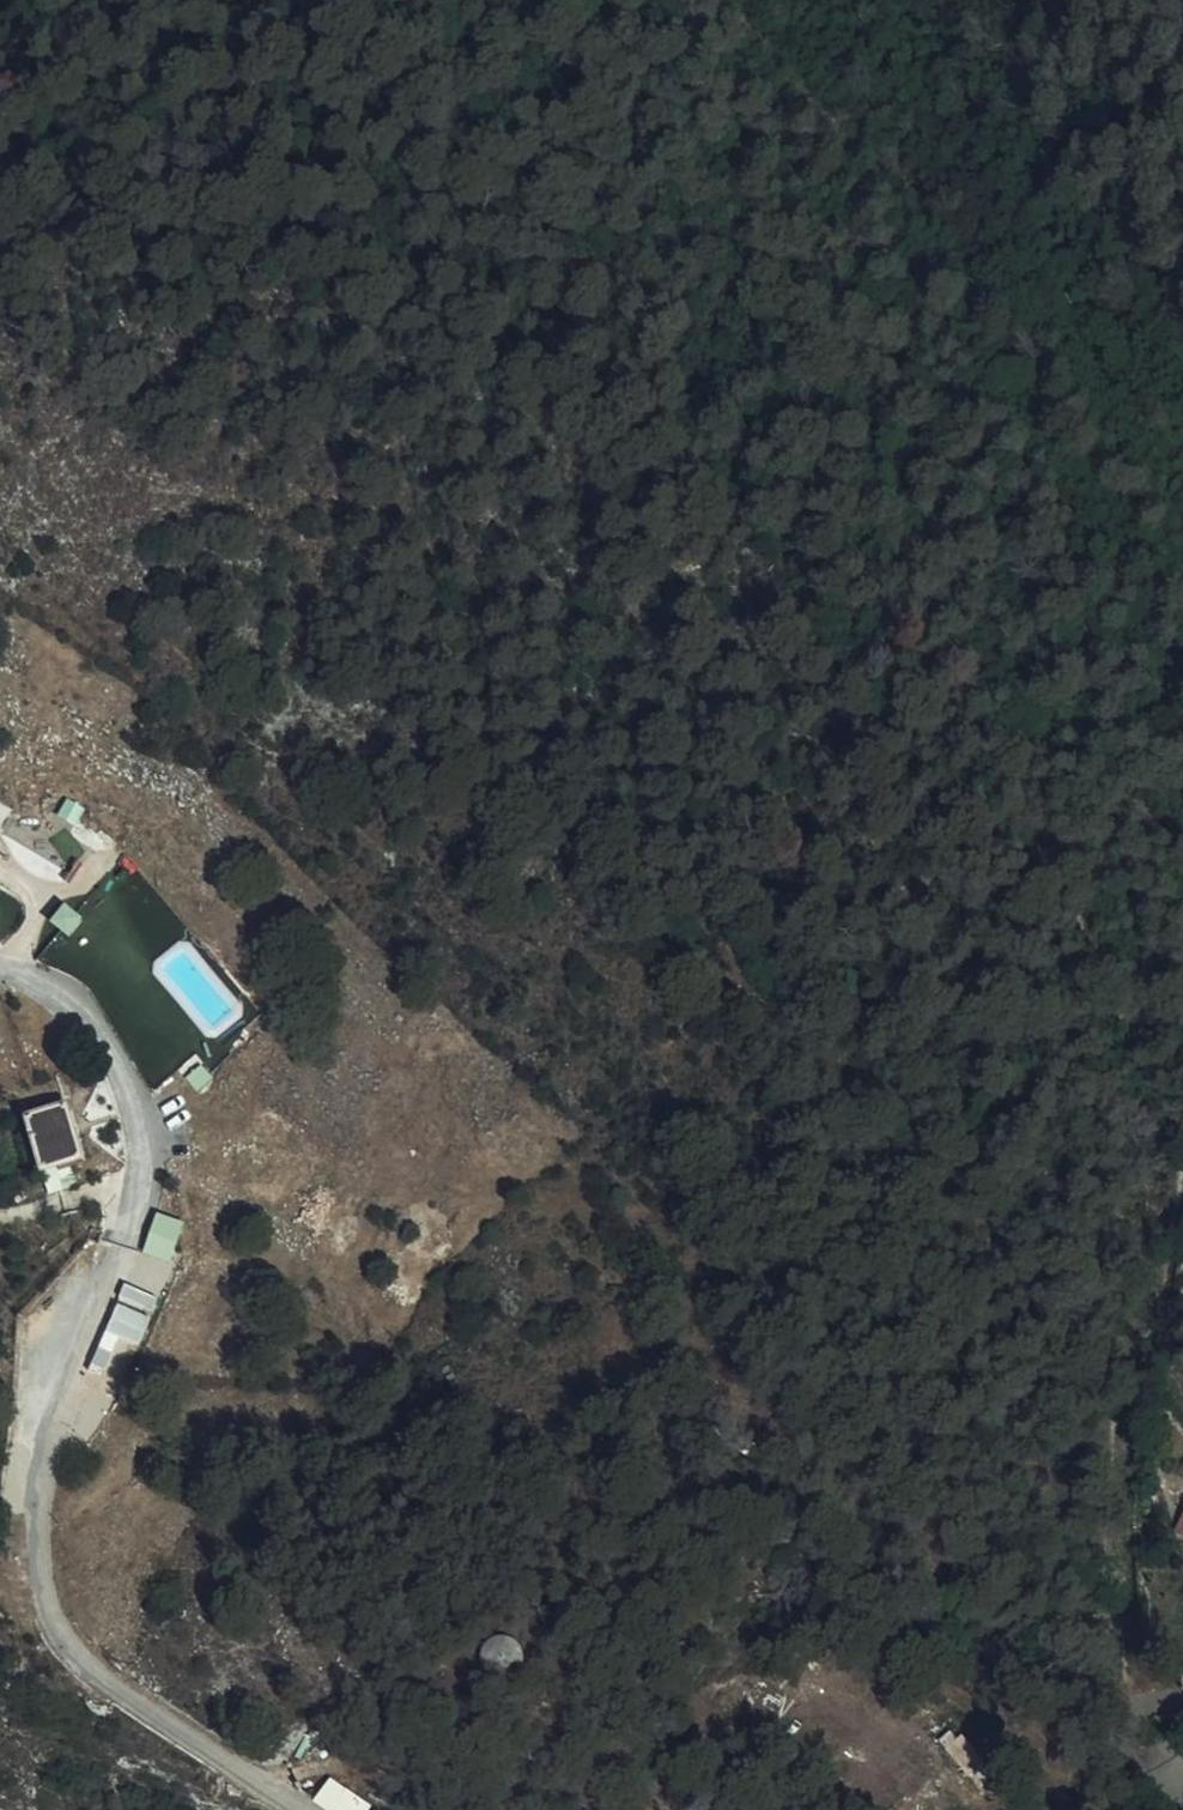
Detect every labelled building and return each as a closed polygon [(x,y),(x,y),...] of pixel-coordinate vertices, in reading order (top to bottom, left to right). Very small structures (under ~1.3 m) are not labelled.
[(9,814),(0,810),(0,832),(9,814)] [(64,1098),(22,1111),(39,1166),(81,1153),(64,1098)] [(146,1250),(173,1259),(186,1219),(159,1211),(146,1250)] [(482,1654),(480,1664),(484,1675),(492,1682),(503,1684),(514,1680),(521,1671),(522,1661),(519,1650),(510,1643),(499,1641),(489,1645),(482,1654)] [(973,1776),(990,1764),(966,1735),(951,1749),(973,1776)] [(373,1802),(331,1775),(315,1801),(330,1809),(367,1809),(373,1802)]
